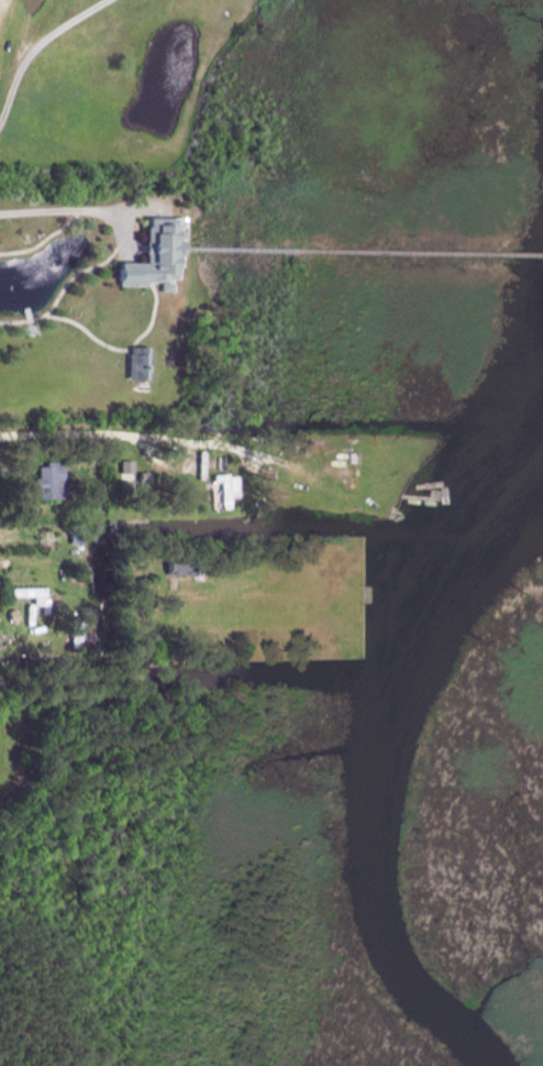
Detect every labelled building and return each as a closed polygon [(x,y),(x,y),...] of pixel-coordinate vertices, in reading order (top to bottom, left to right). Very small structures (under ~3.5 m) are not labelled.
[(168,215),(168,239),(173,239),(171,254),(160,253),(160,264),(167,264),(166,278),(160,278),(160,283),(168,283),(168,290),(157,290),(157,281),(149,281),(143,281),(143,285),(113,285),(113,279),(109,279),(110,260),(136,260),(136,222),(140,222),(140,215),(168,215)] [(146,345),(145,378),(125,378),(125,353),(128,353),(128,349),(128,345),(135,345),(146,345)] [(319,459),(319,475),(346,474),(346,490),(357,490),(356,445),(345,445),(346,458),(319,459)] [(131,459),(131,492),(113,492),(113,459),(131,459)] [(57,460),(58,482),(55,482),(55,498),(34,498),(33,490),(29,490),(27,476),(33,476),(32,465),(42,465),(42,461),(57,460)] [(136,471),(136,482),(146,482),(146,471),(136,471)] [(225,472),(226,507),(219,508),(217,473),(225,472)] [(67,529),(68,545),(82,545),(81,529),(67,529)] [(163,559),(163,574),(192,574),(191,559),(163,559)] [(8,587),(9,596),(47,595),(47,586),(8,587)] [(80,605),(80,615),(68,615),(68,640),(92,640),(92,604),(80,605)] [(4,609),(7,620),(15,618),(13,607),(4,609)]
